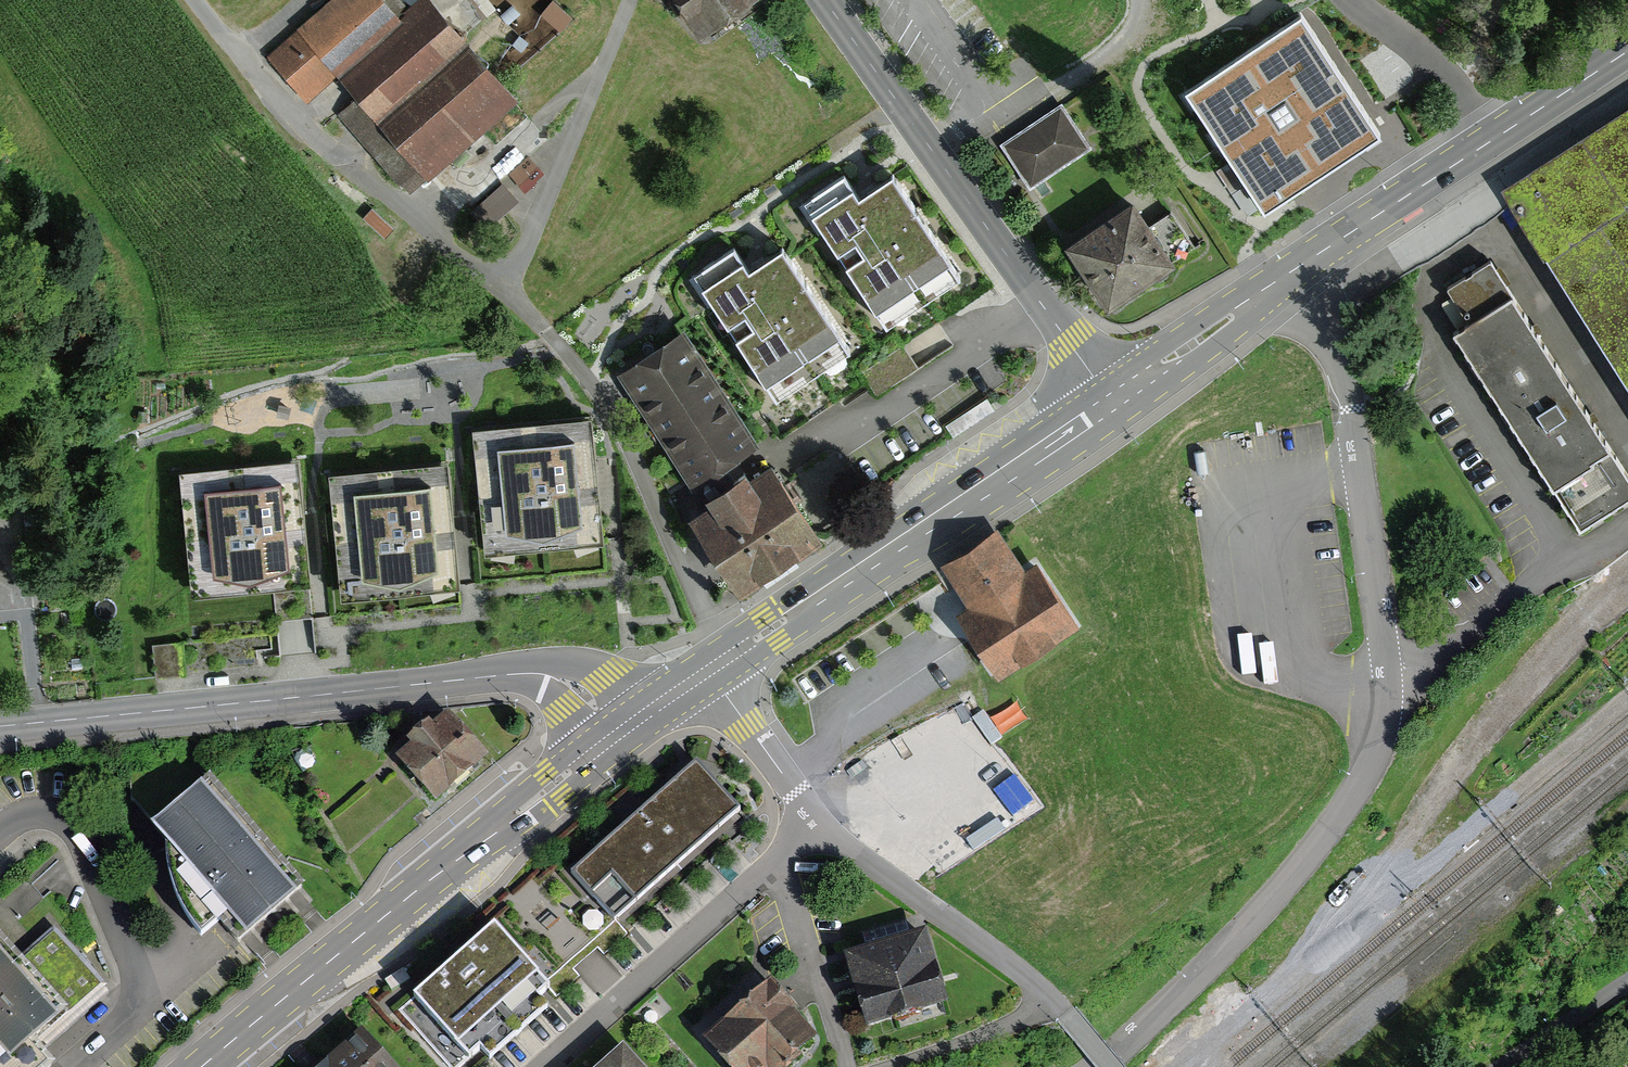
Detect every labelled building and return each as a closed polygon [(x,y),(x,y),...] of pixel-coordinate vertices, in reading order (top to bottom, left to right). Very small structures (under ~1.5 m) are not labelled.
[(396,20),(380,0),(331,0),(265,55),(307,105),(335,82),(329,75),(396,20)] [(469,48),(428,0),(419,0),(396,20),(329,75),(335,82),(374,128),(469,48)] [(698,41),(759,0),(670,0),(698,41)] [(1302,4),(1183,85),(1266,207),(1385,127),(1302,4)] [(423,185),(516,105),(469,48),(374,128),(423,185)] [(1090,147),(1059,106),(1004,148),(1035,189),(1090,147)] [(1505,200),(1627,390),(1627,121),(1505,200)] [(845,174),(807,200),(886,320),(958,273),(893,174),(860,196),(845,174)] [(1134,198),(1067,241),(1108,304),(1176,260),(1173,257),(1194,243),(1171,208),(1150,222),(1134,198)] [(748,270),(733,248),(697,273),(778,393),(848,346),(782,248),(748,270)] [(1446,285),(1472,326),(1515,299),(1489,258),(1446,285)] [(1515,299),(1472,326),(1454,337),(1580,532),(1627,502),(1627,475),(1515,299)] [(719,499),(697,515),(747,589),(819,540),(768,466),(751,478),(733,451),(754,437),(683,332),(624,371),(695,475),(700,472),(719,499)] [(494,534),(614,525),(603,401),(481,418),(494,534)] [(198,581),(305,570),(293,461),(186,473),(198,581)] [(442,464),(338,475),(350,586),(454,575),(442,464)] [(955,617),(996,679),(1075,627),(1033,563),(1023,570),(995,529),(940,566),(968,609),(955,617)] [(182,672),(181,642),(155,643),(157,673),(182,672)] [(422,744),(406,757),(442,799),(494,756),(458,713),(443,725),(440,721),(418,740),(422,744)] [(697,763),(574,873),(616,920),(739,810),(697,763)] [(158,829),(170,843),(173,873),(182,905),(206,939),(228,921),(247,943),(310,890),(216,780),(158,829)] [(0,927),(0,1052),(12,1066),(43,1040),(74,1013),(26,957),(0,927)] [(450,1066),(459,1066),(549,990),(495,927),(400,1009),(450,1066)] [(60,928),(26,957),(74,1013),(108,984),(60,928)] [(922,936),(852,956),(871,1021),(941,1000),(922,936)] [(774,987),(714,1038),(739,1066),(800,1066),(824,1046),(774,987)] [(372,1030),(330,1066),(405,1066),(372,1030)] [(64,1064),(43,1040),(12,1066),(0,1052),(0,1066),(61,1066),(64,1064)] [(609,1066),(647,1066),(631,1048),(609,1066)]
